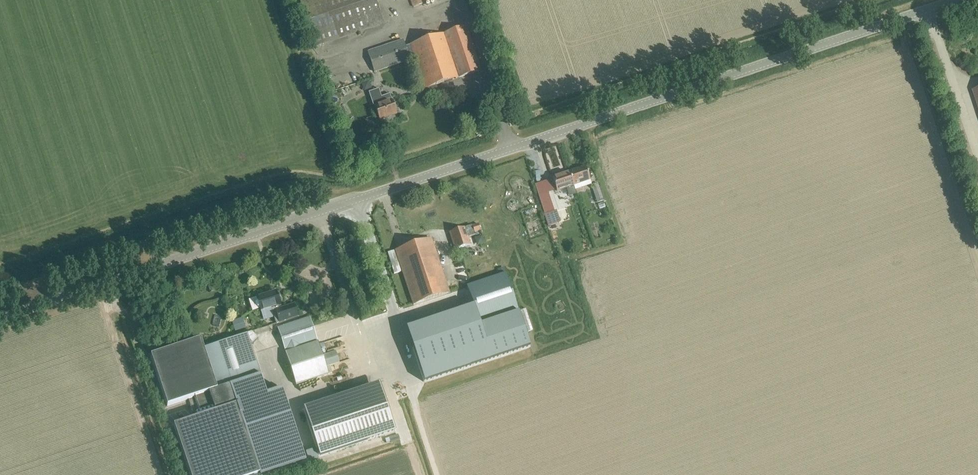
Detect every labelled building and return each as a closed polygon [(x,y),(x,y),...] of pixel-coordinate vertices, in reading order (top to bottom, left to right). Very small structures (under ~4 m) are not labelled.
[(383,22),(375,0),(299,0),(314,45),(383,22)] [(402,39),(367,50),(374,71),(414,58),(420,77),(415,78),(418,87),(423,85),(424,88),(480,70),(465,25),(405,46),(402,39)] [(396,113),(391,99),(389,93),(381,96),(378,88),(368,91),(373,106),(374,105),(379,120),(396,113)] [(568,172),(573,185),(589,179),(585,167),(568,172)] [(574,190),(573,185),(568,172),(552,178),(556,190),(566,187),(568,193),(574,190)] [(541,192),(553,190),(550,176),(538,178),(541,192)] [(603,202),(601,198),(597,184),(591,185),(597,204),(603,202)] [(557,220),(570,215),(566,202),(552,207),(557,220)] [(471,225),(449,232),(455,249),(469,244),(467,237),(475,235),(474,232),(480,230),(478,224),(472,226),(471,225)] [(413,304),(449,291),(430,237),(394,250),(413,304)] [(469,285),(467,286),(480,324),(491,358),(520,349),(508,314),(518,311),(505,273),(478,282),(475,272),(464,276),(466,282),(468,281),(469,285)] [(278,306),(273,291),(256,297),(261,311),(271,308),(275,323),(297,316),(293,304),(278,309),(278,306)] [(254,294),(245,297),(250,309),(258,305),(254,294)] [(296,385),(328,374),(317,339),(309,317),(277,328),(284,350),(296,385)] [(266,324),(254,328),(255,333),(267,329),(266,324)] [(430,360),(454,352),(447,331),(423,339),(430,360)] [(246,333),(202,348),(216,390),(229,386),(259,474),(305,459),(281,389),(266,394),(246,333)] [(150,356),(167,406),(188,399),(195,418),(173,425),(190,474),(256,474),(259,474),(229,386),(216,390),(202,348),(200,340),(150,356)] [(395,430),(383,395),(378,382),(303,407),(307,420),(318,456),(395,430)]
